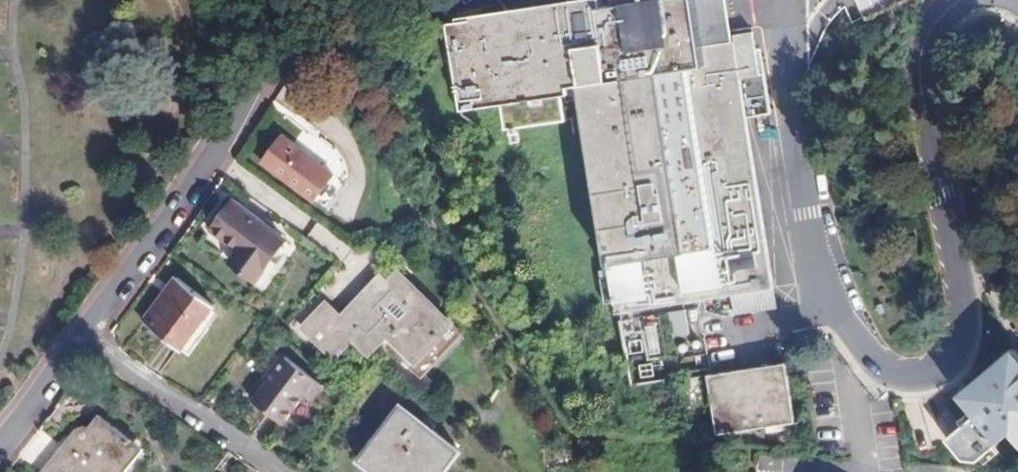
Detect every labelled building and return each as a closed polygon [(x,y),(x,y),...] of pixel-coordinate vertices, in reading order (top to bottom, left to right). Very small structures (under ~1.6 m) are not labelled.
[(694,0),(522,0),(531,7),(519,23),(511,16),(455,28),(467,104),(558,91),(558,85),(574,82),(611,313),(771,288),(731,43),(702,47),(694,0)] [(268,168),(321,207),(329,197),(278,155),(268,168)] [(336,218),(343,208),(329,197),(321,207),(336,218)] [(291,246),(239,206),(219,235),(246,255),(236,268),(261,287),(291,246)] [(316,223),(308,238),(345,257),(352,243),(316,223)] [(147,328),(181,353),(200,326),(206,330),(219,311),(179,282),(147,328)] [(458,338),(408,283),(384,304),(378,296),(347,325),(333,311),(308,333),(338,365),(358,346),(372,362),(392,345),(417,374),(458,338)] [(200,326),(181,353),(193,361),(212,335),(206,330),(200,326)] [(968,395),(1007,444),(1017,435),(1017,353),(968,395)] [(328,391),(289,361),(256,406),(287,429),(308,399),(317,405),(328,391)] [(795,421),(784,361),(704,375),(715,435),(795,421)] [(700,411),(694,375),(681,377),(688,414),(700,411)] [(401,406),(358,462),(372,471),(442,471),(458,452),(401,406)] [(62,444),(62,445),(41,471),(115,471),(132,451),(125,446),(127,444),(94,416),(83,430),(79,429),(75,430),(72,433),(71,433),(72,439),(74,442),(68,449),(62,444)]
